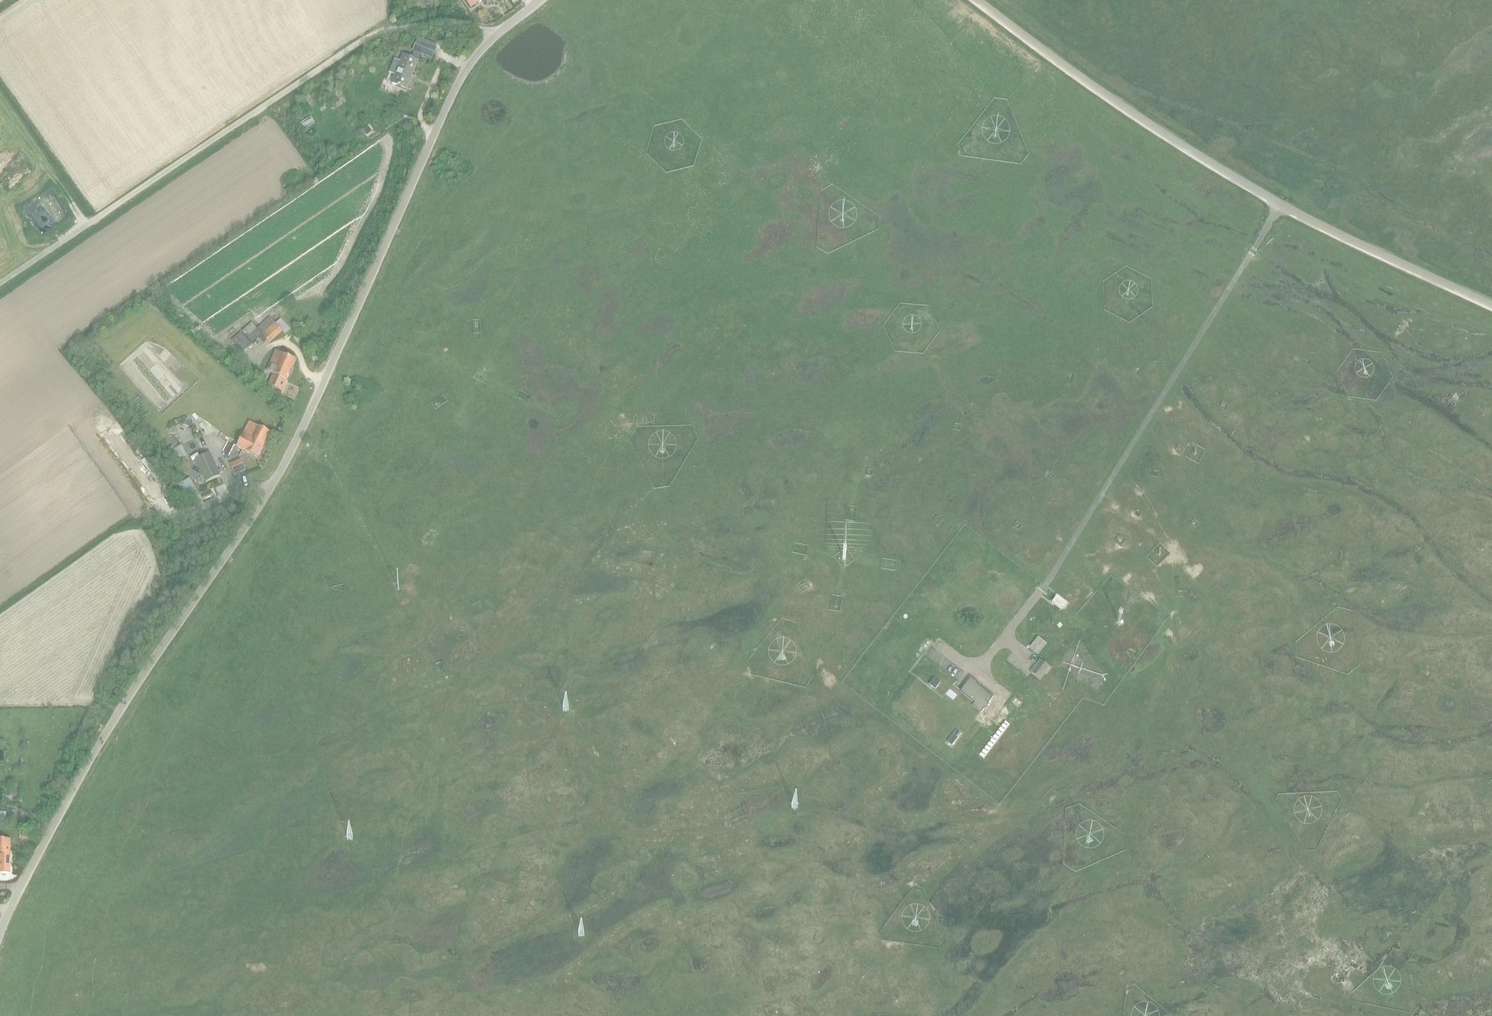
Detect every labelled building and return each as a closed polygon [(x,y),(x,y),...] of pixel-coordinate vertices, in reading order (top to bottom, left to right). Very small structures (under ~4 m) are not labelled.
[(413,51),(432,58),(436,49),(417,41),(413,51)] [(389,72),(395,74),(392,82),(407,89),(407,88),(418,62),(418,61),(403,55),(400,61),(395,59),(389,72)] [(301,123),(304,127),(314,121),(311,117),(301,123)] [(242,331),(253,343),(259,337),(264,343),(267,340),(269,342),(282,330),(276,323),(270,317),(257,329),(252,323),(242,331)] [(251,344),(241,332),(232,340),(242,352),(251,344)] [(267,371),(273,374),(268,386),(282,392),(296,360),(276,351),(267,371)] [(237,446),(258,457),(271,433),(250,422),(237,446)] [(195,459),(206,482),(220,475),(210,453),(195,459)] [(184,457),(178,460),(180,466),(187,462),(184,457)] [(230,465),(234,475),(246,470),(241,459),(230,465)] [(189,474),(189,475),(197,480),(200,474),(192,470),(189,474)] [(178,484),(185,497),(197,491),(190,478),(178,484)] [(1057,595),(1052,602),(1062,610),(1067,602),(1057,595)] [(1038,637),(1029,649),(1038,655),(1047,644),(1038,637)] [(1040,660),(1031,673),(1040,680),(1049,667),(1040,660)] [(914,668),(893,698),(933,729),(929,734),(951,752),(993,698),(970,680),(961,692),(953,686),(957,682),(935,665),(914,668)] [(10,873),(10,854),(11,839),(0,839),(0,873),(10,873)]
